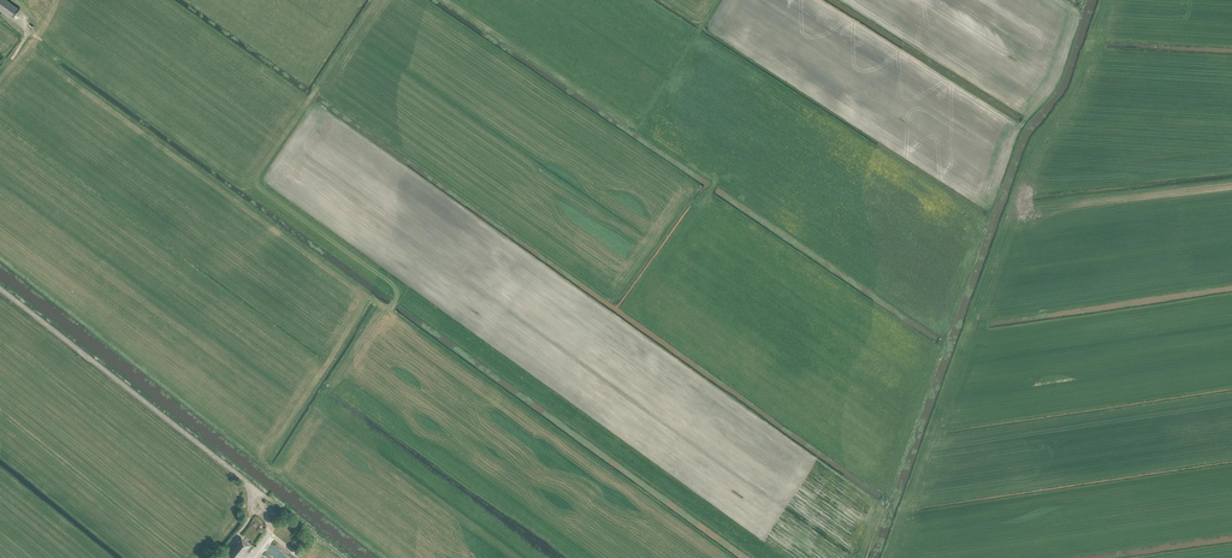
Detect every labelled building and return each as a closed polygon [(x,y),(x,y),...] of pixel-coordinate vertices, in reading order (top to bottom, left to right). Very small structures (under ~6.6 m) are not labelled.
[(18,9),(6,0),(0,0),(0,11),(10,19),(18,9)] [(251,546),(240,537),(236,542),(235,541),(224,555),(227,557),(246,557),(250,553),(249,553),(253,548),(251,546)]
